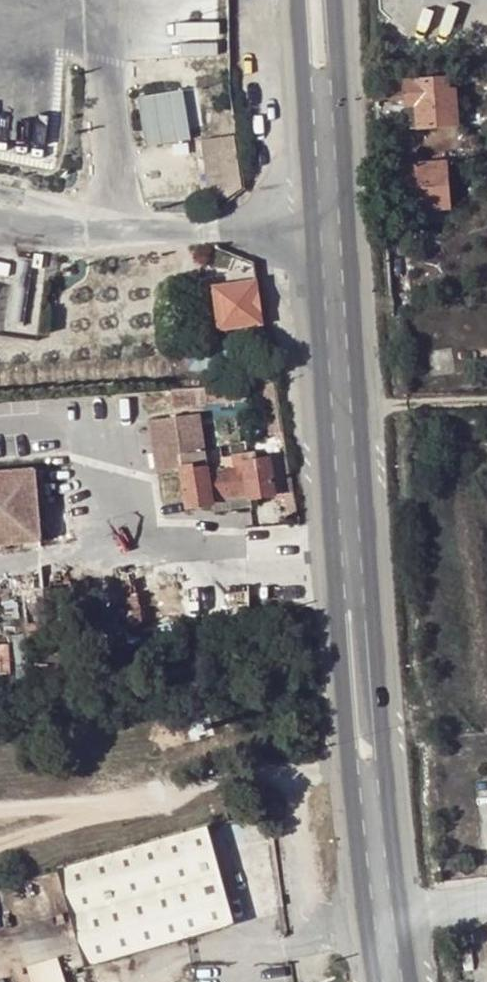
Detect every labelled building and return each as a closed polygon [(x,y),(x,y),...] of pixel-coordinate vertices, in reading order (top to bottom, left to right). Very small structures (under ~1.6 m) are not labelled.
[(404,103),(405,128),(458,125),(456,92),(450,92),(450,80),(406,82),(407,103),(404,103)] [(141,92),(145,142),(190,138),(186,88),(141,92)] [(241,187),(233,135),(200,140),(209,202),(220,201),(241,187)] [(406,164),(409,211),(449,208),(445,161),(406,164)] [(213,286),(219,331),(263,325),(257,280),(213,286)] [(37,300),(20,299),(20,304),(19,311),(37,313),(37,305),(37,300)] [(253,382),(259,381),(271,380),(270,370),(249,371),(250,382),(253,382)] [(250,382),(167,389),(169,405),(254,399),(253,382),(250,382)] [(251,497),(284,492),(293,491),(287,455),(249,460),(248,451),(232,453),(233,458),(234,468),(224,469),(223,465),(194,468),(193,464),(182,465),(180,455),(204,451),(200,414),(148,421),(156,471),(162,470),(167,506),(190,503),(190,506),(211,502),(212,509),(251,503),(251,497)] [(223,460),(223,465),(224,469),(234,468),(233,458),(223,460)] [(40,540),(34,470),(0,473),(0,544),(40,540)] [(284,492),(285,502),(294,500),(293,491),(284,492)] [(294,500),(285,502),(288,516),(296,514),(294,500)] [(27,639),(42,639),(42,624),(27,624),(27,639)] [(13,643),(0,644),(0,673),(14,672),(13,643)] [(232,922),(206,829),(61,870),(88,964),(232,922)] [(58,958),(27,967),(32,981),(65,981),(58,958)]
